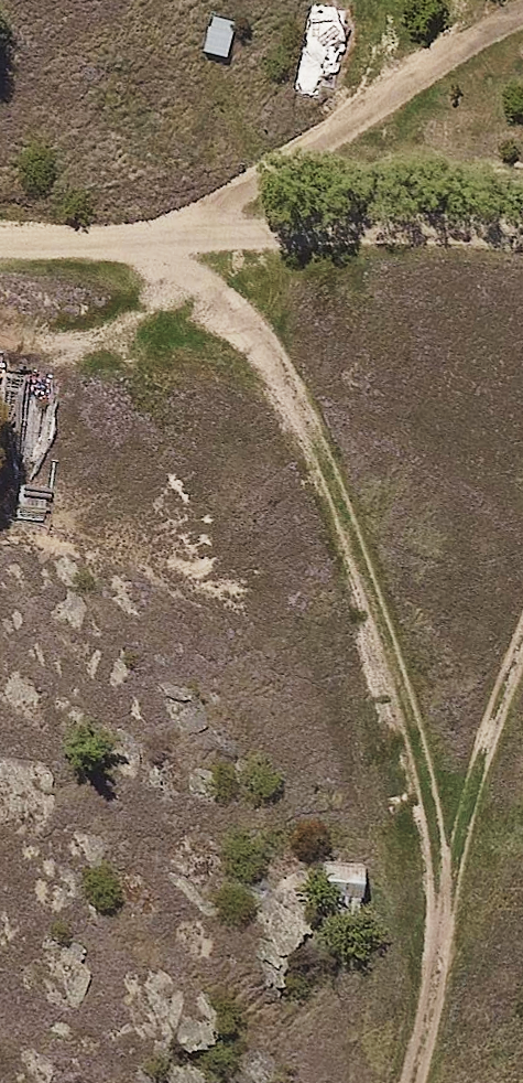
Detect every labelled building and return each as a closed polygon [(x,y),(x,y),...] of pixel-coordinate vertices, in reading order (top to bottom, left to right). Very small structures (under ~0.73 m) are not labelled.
[(236,22),(211,17),(202,52),(228,58),(236,22)]
